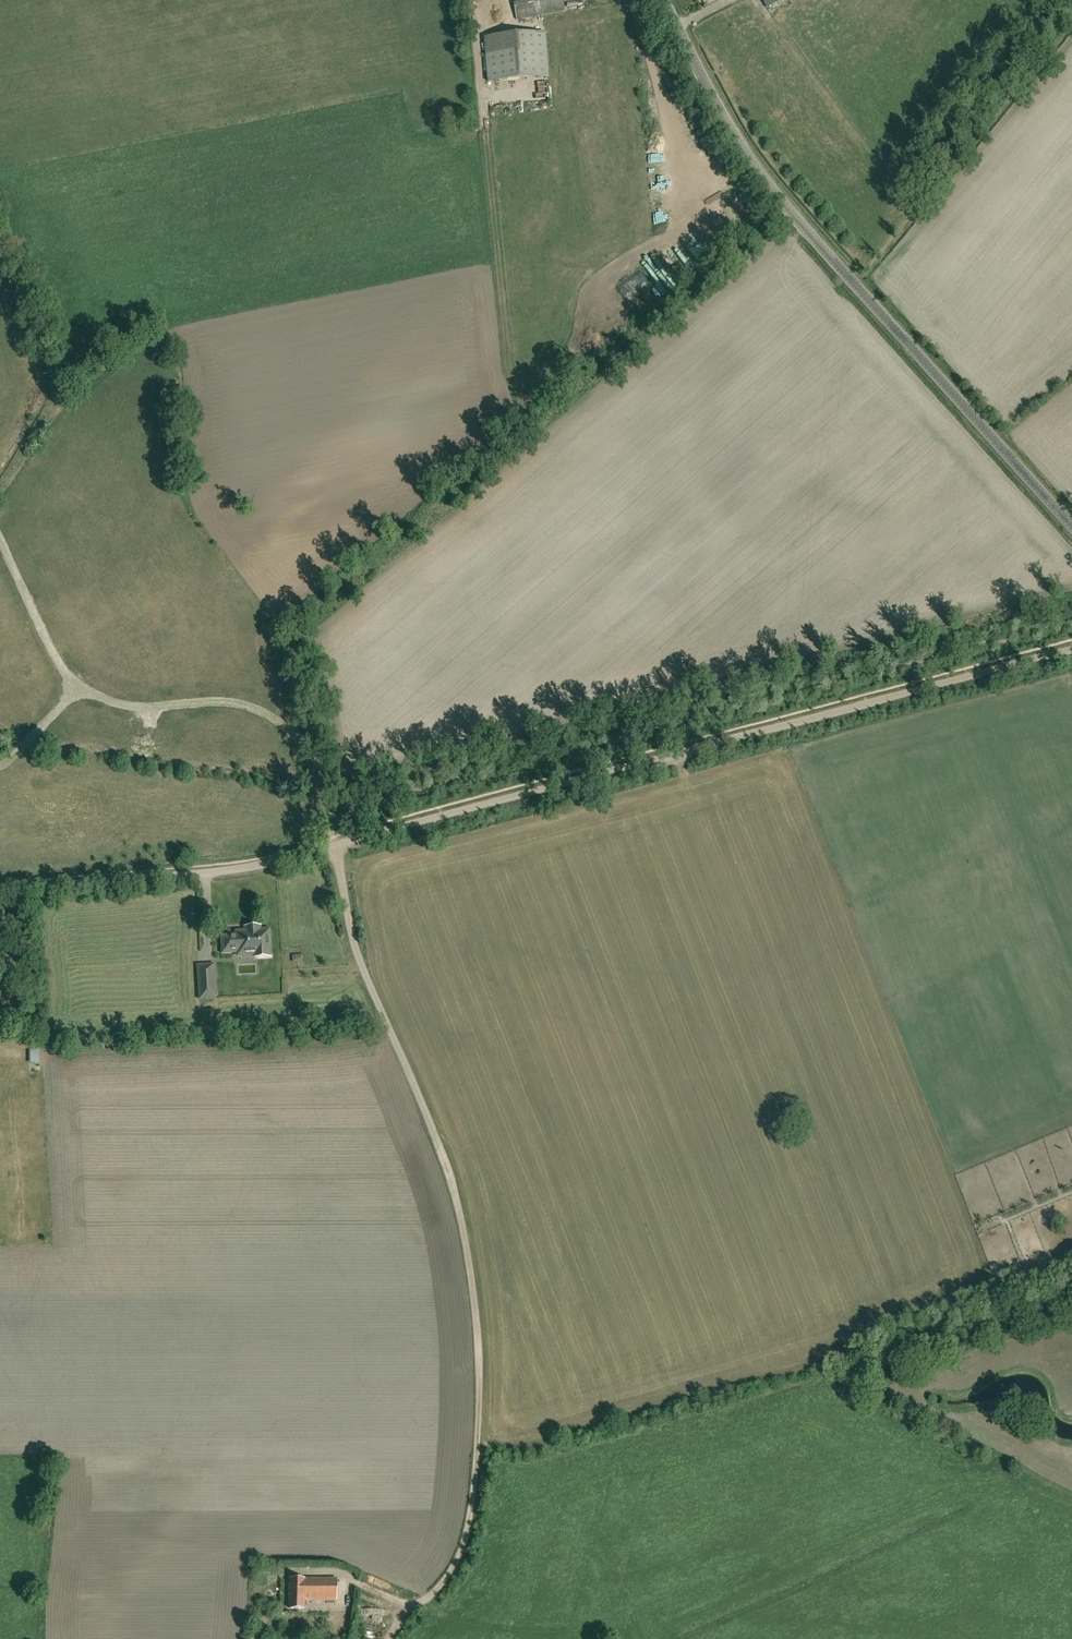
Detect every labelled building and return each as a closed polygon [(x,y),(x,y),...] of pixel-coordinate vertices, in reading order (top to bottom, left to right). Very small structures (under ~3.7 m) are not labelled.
[(565,1),(570,1),(574,0),(529,0),(513,3),(516,20),(565,11),(564,3),(566,3),(565,1)] [(488,83),(549,78),(545,32),(484,37),(488,83)] [(223,937),(223,952),(241,951),(240,950),(255,949),(255,957),(268,956),(268,954),(270,954),(269,931),(259,931),(259,929),(246,930),(246,932),(237,932),(237,936),(223,937)] [(215,998),(213,965),(199,966),(200,999),(215,998)] [(12,1036),(12,1016),(0,1016),(0,1036),(12,1036)] [(35,1044),(36,1063),(44,1063),(43,1043),(35,1044)] [(336,1601),(336,1579),(290,1578),(289,1608),(304,1609),(304,1601),(336,1601)]
